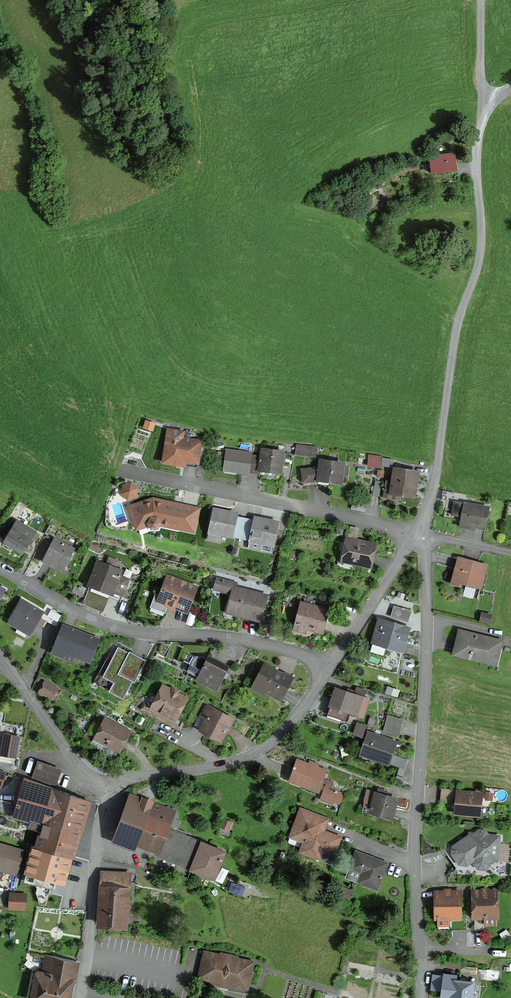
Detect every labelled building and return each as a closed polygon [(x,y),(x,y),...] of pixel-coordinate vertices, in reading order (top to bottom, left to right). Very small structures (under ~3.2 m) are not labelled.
[(429,157),(431,174),(448,172),(447,167),(452,167),(450,155),(429,157)] [(167,431),(162,463),(177,465),(178,461),(197,463),(200,442),(181,439),(182,433),(167,431)] [(294,454),(309,456),(310,447),(295,445),(294,454)] [(259,473),(260,469),(279,472),(280,466),(281,459),(281,454),(261,451),(260,458),(250,456),(248,471),(259,473)] [(248,471),(250,456),(226,453),(224,468),(248,471)] [(318,484),(318,480),(339,483),(340,475),(345,475),(346,467),(341,466),(342,464),(320,462),(319,469),(302,471),(303,485),(317,484),(318,484)] [(392,490),(384,489),(383,498),(398,500),(399,493),(411,495),(415,475),(395,472),(392,490)] [(381,483),(374,481),(371,496),(378,497),(381,483)] [(130,484),(122,486),(120,494),(126,500),(134,497),(136,489),(130,484)] [(159,523),(191,530),(195,511),(152,502),(130,509),(136,527),(147,524),(150,529),(156,528),(159,523)] [(363,512),(365,504),(352,502),(351,509),(363,512)] [(461,517),(459,524),(484,529),(488,509),(453,502),(450,515),(461,517)] [(218,542),(220,535),(240,539),(244,519),(235,517),(235,515),(213,510),(207,540),(218,542)] [(261,543),(272,545),(276,523),(254,519),(253,521),(244,519),(240,539),(250,541),(248,548),(259,551),(261,543)] [(4,541),(22,552),(33,534),(15,523),(4,541)] [(47,526),(42,523),(37,532),(42,535),(47,526)] [(53,539),(41,562),(50,566),(51,564),(63,570),(73,549),(53,539)] [(353,563),(369,566),(371,555),(373,546),(346,540),(344,550),(343,559),(353,561),(353,563)] [(97,563),(89,585),(120,597),(129,575),(120,571),(119,572),(114,569),(116,564),(115,561),(108,559),(105,566),(97,563)] [(479,587),(485,567),(457,559),(452,580),(451,585),(459,587),(460,582),(479,587)] [(175,609),(176,608),(186,612),(194,588),(166,577),(158,599),(167,602),(166,605),(168,608),(173,610),(175,609)] [(232,595),(227,613),(258,621),(265,596),(234,588),(235,584),(217,579),(215,585),(219,586),(218,591),(232,595)] [(472,599),(474,590),(465,587),(462,596),(472,599)] [(43,621),(38,618),(41,613),(21,601),(8,623),(29,635),(35,624),(40,627),(43,621)] [(321,632),(326,611),(316,609),(315,607),(313,608),(301,605),(296,625),(321,632)] [(414,612),(396,607),(393,619),(411,624),(414,612)] [(47,616),(57,622),(60,616),(50,610),(47,616)] [(491,616),(481,614),(479,621),(489,624),(491,616)] [(372,642),(401,651),(407,630),(378,621),(372,642)] [(88,662),(97,641),(70,630),(69,634),(60,631),(55,646),(63,649),(62,651),(88,662)] [(469,635),(459,632),(453,654),(484,662),(487,651),(497,653),(499,642),(475,636),(474,634),(471,633),(469,635)] [(147,660),(119,646),(100,684),(125,697),(134,679),(136,681),(147,660)] [(216,689),(226,669),(207,659),(206,661),(201,659),(195,659),(191,666),(192,667),(191,667),(200,671),(196,679),(216,689)] [(264,691),(279,699),(288,681),(264,668),(255,684),(265,689),(264,691)] [(38,693),(51,700),(57,690),(44,682),(38,693)] [(162,688),(152,708),(174,719),(184,699),(176,695),(177,694),(176,691),(174,690),(171,691),(170,692),(162,688)] [(363,698),(365,692),(355,688),(353,694),(336,688),(330,706),(349,712),(349,711),(358,714),(363,698)] [(200,730),(220,740),(231,720),(203,706),(194,724),(201,728),(200,730)] [(387,716),(383,731),(397,735),(401,721),(387,716)] [(104,744),(118,751),(128,732),(104,720),(95,737),(105,742),(104,744)] [(365,726),(356,723),(352,734),(361,737),(365,726)] [(359,754),(388,764),(391,755),(395,743),(366,733),(362,745),(359,754)] [(6,741),(4,756),(15,758),(17,743),(6,741)] [(289,778),(302,782),(301,785),(317,791),(325,771),(296,760),(294,767),(293,767),(292,768),(293,769),(289,778)] [(36,763),(31,778),(55,786),(60,772),(36,763)] [(53,789),(23,779),(12,817),(38,824),(38,823),(42,825),(77,834),(86,801),(53,789)] [(341,794),(324,787),(321,797),(332,801),(333,801),(338,803),(341,794)] [(371,809),(370,812),(390,818),(392,809),(395,800),(384,797),(385,792),(377,790),(376,794),(366,791),(363,801),(373,803),(371,808),(371,807),(370,808),(371,809)] [(130,794),(122,792),(117,797),(115,801),(105,831),(114,835),(139,845),(159,852),(157,857),(206,876),(210,866),(217,868),(223,853),(184,837),(186,833),(176,829),(179,822),(175,820),(177,815),(174,814),(175,812),(130,794)] [(480,795),(457,793),(455,813),(478,815),(480,795)] [(338,839),(311,828),(315,816),(299,810),(289,837),(290,837),(287,843),(299,847),(301,841),(303,842),(299,851),(316,858),(320,848),(333,853),(338,839)] [(36,829),(41,830),(37,847),(70,857),(77,834),(42,825),(38,823),(38,824),(36,829)] [(496,838),(482,837),(483,833),(478,833),(474,836),(471,836),(454,848),(453,854),(459,863),(465,864),(474,857),(476,858),(475,863),(478,867),(483,867),(487,864),(487,859),(494,859),(496,838)] [(16,874),(23,851),(0,844),(0,869),(16,874)] [(33,846),(22,884),(33,888),(37,876),(62,883),(70,857),(37,847),(33,846)] [(376,889),(385,865),(354,853),(349,867),(362,872),(358,882),(376,889)] [(127,875),(102,874),(98,925),(124,927),(125,907),(128,907),(130,883),(126,883),(127,875)] [(352,892),(337,885),(334,892),(349,900),(352,892)] [(489,892),(486,890),(481,890),(479,892),(472,893),(473,918),(496,917),(495,892),(489,892)] [(458,918),(458,893),(452,893),(449,891),(444,891),(441,893),(435,893),(436,918),(458,918)] [(24,895),(10,894),(9,909),(23,910),(24,895)] [(230,984),(245,987),(250,964),(248,963),(235,960),(234,964),(223,961),(219,960),(219,957),(204,954),(203,961),(201,970),(199,977),(214,981),(215,977),(231,980),(230,984)] [(75,962),(44,955),(42,967),(49,968),(48,974),(36,972),(30,997),(68,997),(75,962)] [(485,978),(497,979),(497,972),(486,971),(485,978)] [(432,975),(430,990),(440,991),(439,997),(470,997),(472,983),(455,981),(455,978),(432,975)]
